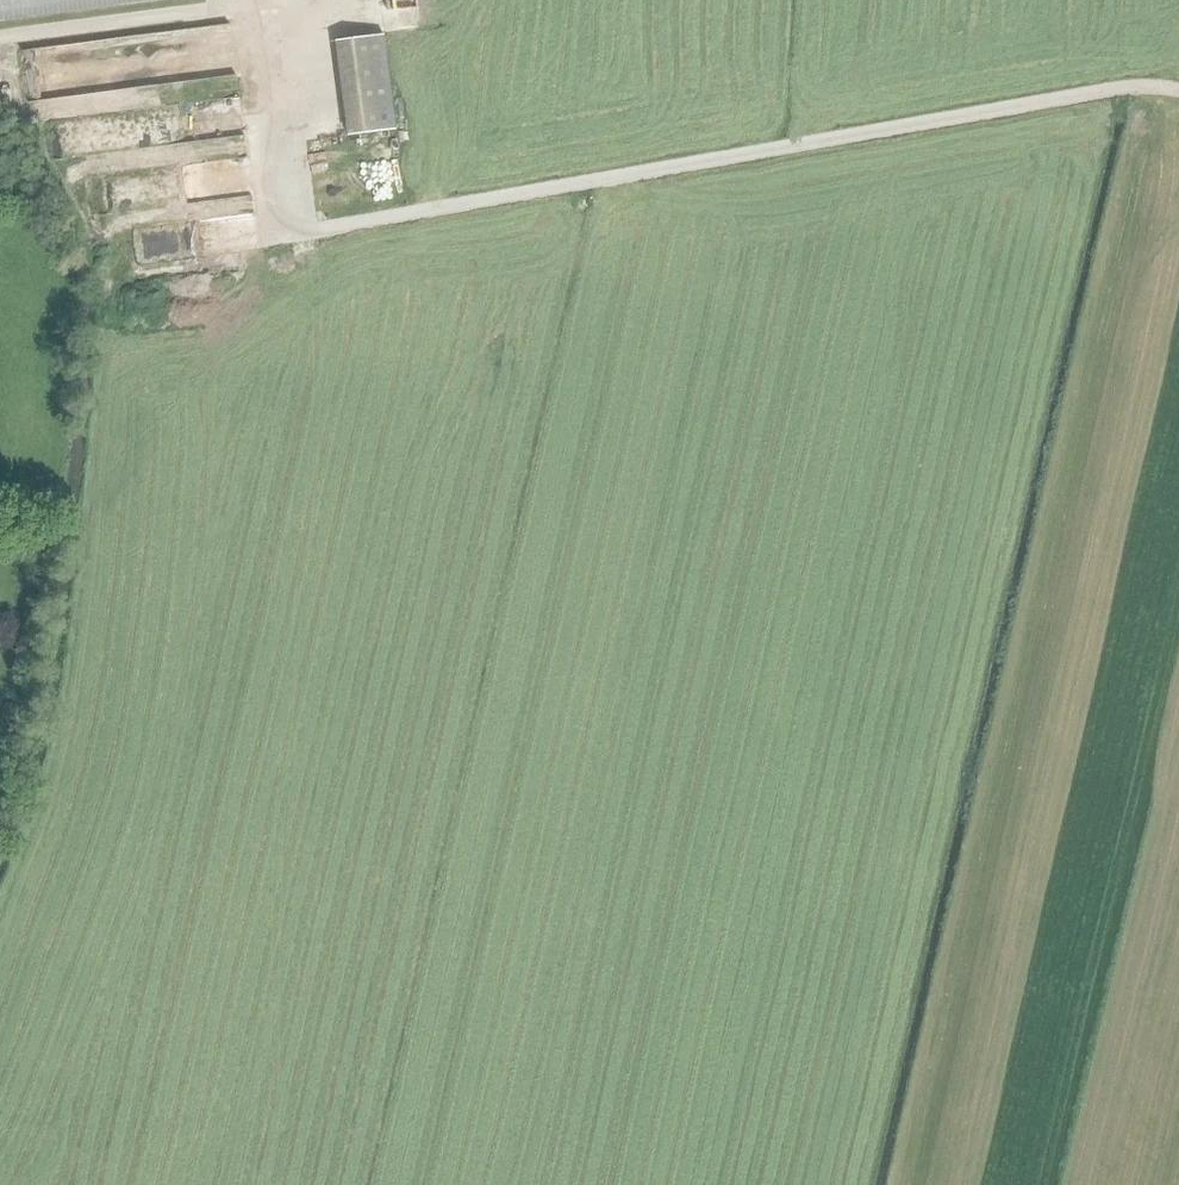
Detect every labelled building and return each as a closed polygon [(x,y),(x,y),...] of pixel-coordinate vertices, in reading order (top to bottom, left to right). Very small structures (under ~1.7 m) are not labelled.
[(151,0),(0,0),(0,20),(151,0)] [(339,47),(349,143),(399,138),(389,42),(339,47)] [(69,48),(32,54),(40,103),(77,97),(69,48)] [(148,263),(235,252),(231,220),(144,231),(148,263)]
